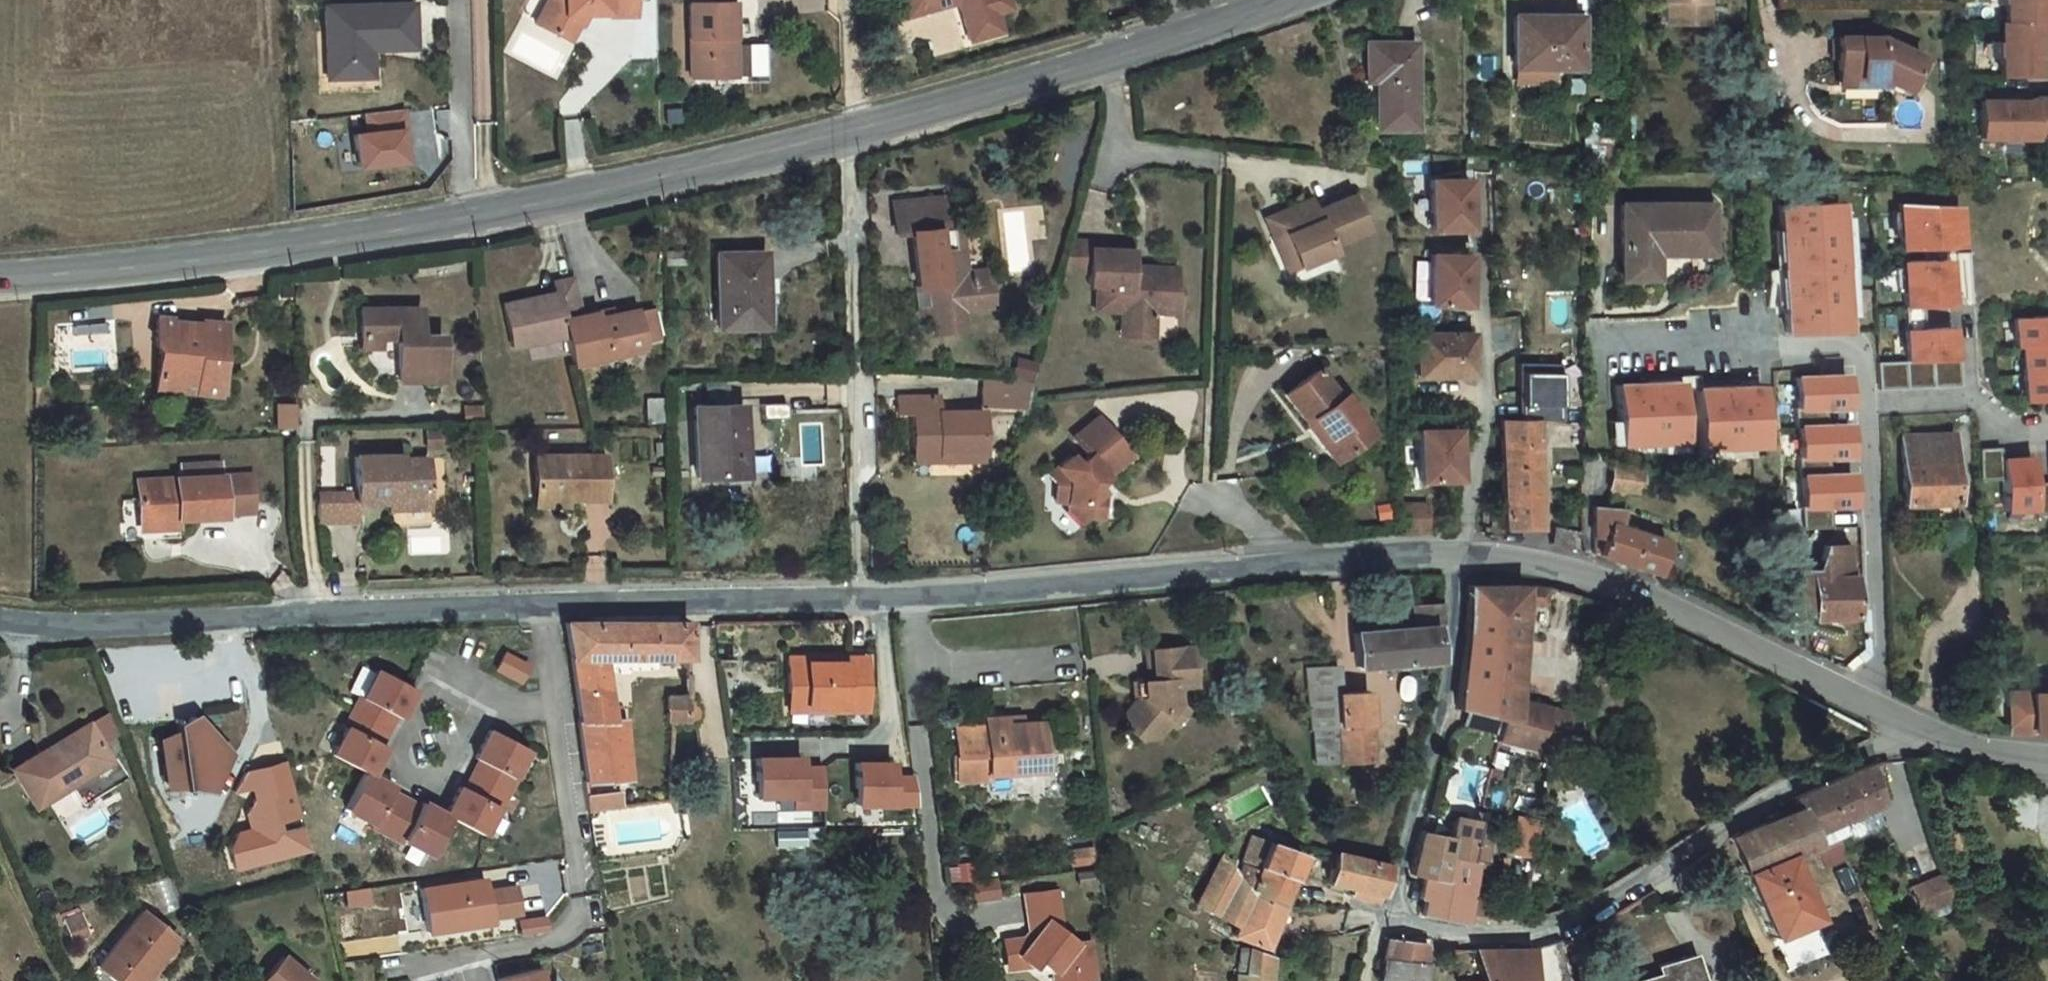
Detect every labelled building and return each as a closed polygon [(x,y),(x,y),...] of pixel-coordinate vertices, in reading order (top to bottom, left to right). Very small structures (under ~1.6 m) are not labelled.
[(554,6),(542,33),(578,48),(587,28),(584,26),(587,20),(614,18),(614,14),(643,12),(642,0),(554,0),(554,6)] [(695,1),(696,74),(740,73),(740,41),(739,0),(727,0),(695,1)] [(1009,52),(1004,33),(997,9),(995,0),(923,0),(907,4),(916,35),(966,21),(968,29),(972,28),(974,38),(971,39),(977,61),(1009,52)] [(1672,37),(1719,37),(1718,0),(1672,0),(1672,37)] [(2016,44),(2047,44),(2047,0),(2017,0),(2017,9),(2008,10),(2007,25),(2012,25),(2017,24),(2016,44)] [(418,3),(330,3),(331,86),(373,86),(373,58),(419,57),(418,3)] [(997,9),(1004,33),(1018,29),(1011,5),(997,9)] [(643,12),(614,14),(614,18),(614,21),(644,19),(643,12)] [(1547,33),(1526,33),(1527,86),(1590,85),(1590,37),(1548,36),(1547,33)] [(753,73),(752,41),(740,41),(740,73),(753,73)] [(2047,97),(2047,81),(2047,63),(2047,61),(2047,44),(2016,44),(2017,63),(2012,62),(2007,62),(2007,77),(2012,77),(2012,98),(2047,97)] [(1888,61),(1847,60),(1846,93),(1866,94),(1866,101),(1886,101),(1914,114),(1930,79),(1888,61)] [(1430,63),(1380,63),(1380,101),(1393,101),(1394,148),(1430,149),(1430,63)] [(1866,94),(1846,93),(1845,102),(1866,103),(1866,101),(1866,94)] [(874,98),(877,108),(892,103),(889,94),(874,98)] [(366,115),(368,135),(361,135),(364,168),(411,163),(408,131),(407,131),(405,112),(366,115)] [(2022,153),(2041,153),(2041,122),(2023,121),(2023,116),(2015,116),(2004,116),(2005,121),(1988,121),(1987,157),(2007,157),(2007,162),(2022,163),(2022,158),(2022,153)] [(1461,246),(1461,217),(1467,217),(1467,196),(1428,197),(1429,247),(1461,246)] [(962,202),(913,205),(914,236),(930,236),(934,290),(944,289),(946,316),(946,337),(974,335),(974,314),(998,313),(998,285),(973,284),(970,232),(964,232),(962,202)] [(1965,251),(1964,210),(1906,212),(1908,253),(1965,251)] [(1845,211),(1787,213),(1791,339),(1849,337),(1849,323),(1846,224),(1845,211)] [(1303,237),(1277,246),(1283,261),(1293,256),(1306,287),(1340,272),(1338,266),(1373,251),(1359,217),(1323,233),(1318,221),(1300,228),(1303,237)] [(1713,221),(1625,219),(1623,294),(1658,294),(1659,259),(1672,259),(1673,269),(1714,269),(1713,221)] [(1846,224),(1849,323),(1859,323),(1856,224),(1846,224)] [(1300,228),(1273,238),(1277,246),(1303,237),(1300,228)] [(978,231),(970,232),(973,284),(998,285),(998,273),(980,274),(978,231)] [(785,255),(734,261),(744,343),(793,335),(785,255)] [(1293,256),(1283,261),(1296,291),(1306,287),(1293,256)] [(1134,267),(1078,263),(1070,294),(1096,296),(1095,311),(1104,312),(1101,339),(1129,342),(1128,355),(1134,360),(1150,361),(1156,355),(1157,344),(1171,345),(1172,324),(1179,324),(1181,296),(1144,292),(1143,304),(1132,303),(1133,291),(1134,267)] [(1883,366),(1883,393),(1965,390),(1965,363),(1957,363),(1956,331),(1929,332),(1928,309),(1955,309),(1953,263),(1909,265),(1912,365),(1883,366)] [(1463,322),(1463,294),(1469,294),(1469,273),(1430,273),(1431,322),(1463,322)] [(936,316),(946,316),(944,289),(934,290),(936,316)] [(1144,292),(1133,291),(1132,303),(1143,304),(1144,292)] [(559,318),(509,328),(518,372),(574,361),(579,386),(651,370),(650,367),(666,364),(658,329),(642,333),(641,331),(588,341),(579,302),(556,305),(559,318)] [(1183,325),(1179,324),(1172,324),(1171,345),(1182,346),(1183,325)] [(428,330),(367,332),(368,366),(386,366),(405,366),(406,408),(452,405),(451,361),(430,361),(428,330)] [(2022,363),(2024,418),(2047,417),(2047,334),(2016,335),(2017,364),(2022,363)] [(229,393),(230,347),(209,346),(208,349),(177,348),(178,345),(164,344),(161,413),(186,414),(186,401),(204,402),(202,416),(228,418),(233,418),(234,393),(229,393)] [(1440,351),(1420,351),(1420,392),(1440,392),(1440,351)] [(1474,351),(1440,351),(1440,392),(1474,392),(1474,351)] [(1032,365),(1025,387),(1045,388),(1049,370),(1032,365)] [(386,366),(368,366),(369,374),(385,374),(386,366)] [(1564,425),(1564,367),(1523,366),(1523,393),(1525,393),(1525,424),(1547,425),(1564,425)] [(1857,456),(1856,428),(1834,428),(1834,409),(1855,408),(1854,379),(1806,380),(1807,409),(1804,409),(1805,428),(1808,428),(1809,457),(1807,457),(1807,477),(1810,477),(1811,508),(1808,508),(1809,531),(1838,530),(1837,507),(1859,507),(1858,476),(1836,477),(1835,457),(1857,456)] [(1039,409),(1045,388),(1025,387),(994,386),(996,413),(1038,413),(1039,409)] [(1291,411),(1314,446),(1320,441),(1344,477),(1376,457),(1347,413),(1344,415),(1326,388),(1291,411)] [(1689,389),(1625,390),(1626,425),(1627,448),(1667,446),(1691,446),(1689,389)] [(1774,449),(1771,391),(1708,393),(1710,452),(1760,450),(1774,449)] [(953,406),(912,406),(911,425),(928,425),(929,458),(953,457),(953,464),(995,463),(996,423),(954,422),(953,406)] [(1525,424),(1506,422),(1506,458),(1507,530),(1546,532),(1547,425),(1525,424)] [(1627,448),(1626,425),(1616,425),(1617,448),(1627,448)] [(299,427),(282,427),(283,449),(300,448),(299,427)] [(490,431),(476,432),(476,447),(490,447),(490,431)] [(1079,468),(1065,479),(1071,487),(1060,495),(1058,513),(1071,513),(1070,518),(1079,537),(1085,534),(1092,542),(1107,529),(1116,537),(1115,509),(1104,495),(1113,487),(1118,492),(1142,472),(1109,431),(1083,453),(1096,467),(1086,476),(1079,468)] [(753,433),(713,434),(714,503),(750,501),(751,480),(755,481),(753,433)] [(1457,435),(1419,435),(1418,485),(1457,485),(1457,435)] [(1337,482),(1344,477),(1320,441),(1314,446),(1337,482)] [(1691,446),(1667,446),(1667,457),(1691,456),(1691,446)] [(1760,450),(1710,452),(1710,461),(1760,460),(1760,450)] [(1906,458),(1906,469),(1957,468),(1956,456),(1906,458)] [(1630,468),(1618,465),(1611,507),(1598,506),(1597,536),(1607,539),(1600,558),(1609,560),(1661,569),(1670,543),(1621,526),(1626,509),(1629,490),(1643,493),(1646,472),(1630,468)] [(2035,501),(2034,476),(2003,478),(2002,466),(1981,467),(1982,499),(2004,498),(2006,528),(2037,527),(2037,533),(2047,533),(2047,500),(2035,501)] [(1906,469),(1908,525),(1957,524),(1957,468),(1906,469)] [(1065,479),(1054,488),(1060,495),(1071,487),(1065,479)] [(542,485),(543,522),(577,521),(577,527),(618,525),(614,482),(542,485)] [(180,488),(180,501),(224,500),(223,487),(180,488)] [(372,530),(327,529),(328,559),(373,560),(373,539),(414,537),(415,546),(438,544),(438,492),(408,494),(407,488),(370,489),(372,530)] [(180,501),(137,502),(137,542),(225,540),(224,538),(254,537),(253,499),(224,500),(180,501)] [(1429,503),(1400,502),(1403,532),(1430,531),(1429,503)] [(577,533),(577,527),(577,521),(543,522),(544,538),(577,533)] [(1581,553),(1581,535),(1555,529),(1552,546),(1581,553)] [(1794,591),(1783,591),(1784,623),(1808,632),(1808,640),(1841,651),(1845,636),(1851,636),(1851,623),(1858,623),(1858,600),(1851,600),(1851,596),(1845,596),(1844,565),(1822,565),(1814,590),(1794,591)] [(1540,613),(1542,593),(1460,582),(1460,644),(1459,653),(1453,697),(1451,707),(1458,710),(1481,717),(1501,724),(1496,743),(1553,766),(1557,743),(1573,749),(1579,716),(1513,690),(1523,610),(1540,613)] [(1405,628),(1356,632),(1360,670),(1439,668),(1439,647),(1439,629),(1442,629),(1442,606),(1404,607),(1405,628)] [(696,620),(571,625),(589,783),(632,779),(627,711),(615,712),(608,660),(697,654),(696,620)] [(517,682),(527,661),(499,649),(490,671),(517,682)] [(871,711),(870,663),(832,663),(832,658),(794,658),(794,693),(811,693),(811,706),(849,706),(849,711),(871,711)] [(1143,749),(1144,758),(1159,757),(1171,743),(1170,733),(1181,723),(1180,703),(1196,701),(1192,663),(1151,667),(1154,697),(1146,697),(1147,716),(1138,717),(1128,730),(1129,740),(1143,749)] [(1318,764),(1374,763),(1374,728),(1345,728),(1344,693),(1344,670),(1345,665),(1314,666),(1314,726),(1318,726),(1318,764)] [(2041,677),(2041,693),(2015,693),(2016,737),(2047,737),(2047,677),(2041,677)] [(681,717),(686,718),(701,716),(700,693),(678,695),(681,717)] [(795,712),(849,711),(849,706),(811,706),(811,693),(794,693),(795,712)] [(1345,728),(1374,728),(1373,693),(1344,693),(1345,728)] [(1137,699),(1138,717),(1147,716),(1146,697),(1137,699)] [(347,759),(332,786),(363,804),(368,807),(384,779),(379,776),(395,748),(399,750),(415,722),(378,702),(363,729),(361,728),(344,758),(347,759)] [(1501,724),(1458,710),(1455,724),(1497,737),(1501,724)] [(1007,718),(988,721),(987,727),(960,729),(962,781),(1004,779),(1004,766),(1046,764),(1046,731),(1015,737),(1015,725),(1007,726),(1007,718)] [(1014,718),(1007,718),(1007,726),(1015,725),(1014,718)] [(1044,722),(1022,724),(1015,725),(1015,737),(1046,731),(1044,722)] [(1181,723),(1170,733),(1171,743),(1175,748),(1190,731),(1181,723)] [(191,749),(190,753),(180,754),(181,764),(165,771),(170,815),(212,823),(234,786),(204,753),(202,753),(200,749),(198,747),(193,748),(191,749)] [(112,794),(89,757),(15,802),(39,839),(73,818),(86,839),(130,812),(117,791),(112,794)] [(809,759),(764,760),(765,799),(801,799),(802,810),(831,809),(830,769),(809,770),(809,759)] [(458,820),(443,848),(480,868),(495,841),(497,842),(513,812),(511,811),(526,784),(489,764),(474,791),(478,794),(463,822),(458,820)] [(894,767),(858,768),(859,809),(919,808),(916,781),(894,781),(894,767)] [(590,797),(591,812),(624,808),(623,793),(590,797)] [(1813,820),(1818,831),(1833,873),(1857,863),(1853,850),(1892,834),(1877,793),(1813,820)] [(1908,800),(1890,808),(1899,829),(1917,821),(1908,800)] [(368,807),(363,804),(343,841),(370,856),(369,858),(399,874),(400,872),(427,887),(448,850),(443,848),(420,835),(417,839),(389,824),(392,820),(368,807)] [(1541,817),(1521,813),(1513,847),(1534,851),(1541,817)] [(1481,837),(1485,825),(1460,818),(1455,838),(1426,830),(1421,847),(1420,858),(1419,871),(1423,872),(1433,875),(1447,879),(1453,855),(1475,863),(1481,837)] [(1748,866),(1762,902),(1803,886),(1832,874),(1833,873),(1818,831),(1748,866)] [(1447,879),(1433,875),(1430,897),(1435,898),(1432,916),(1475,929),(1477,919),(1487,922),(1501,842),(1481,837),(1475,863),(1453,855),(1447,879)] [(1263,846),(1245,884),(1242,889),(1290,905),(1300,883),(1310,861),(1263,846)] [(1394,870),(1367,863),(1342,855),(1334,883),(1360,890),(1357,900),(1369,903),(1384,907),(1394,870)] [(1242,889),(1245,884),(1226,861),(1202,908),(1245,931),(1242,939),(1274,948),(1290,905),(1242,889)] [(1833,873),(1832,874),(1841,896),(1866,886),(1857,863),(1833,873)] [(999,879),(971,882),(973,903),(1001,899),(999,879)] [(1803,886),(1762,902),(1786,964),(1828,948),(1803,886)] [(1008,961),(1021,959),(1036,970),(1041,963),(1055,974),(1056,980),(1097,980),(1093,944),(1079,945),(1064,935),(1060,894),(1029,898),(1032,934),(1038,939),(1033,945),(1027,942),(1006,944),(1008,961)] [(1964,904),(1926,918),(1935,947),(1971,933),(1964,904)] [(486,924),(484,912),(423,920),(429,962),(450,959),(448,949),(463,947),(464,957),(490,954),(489,950),(486,924)] [(516,920),(486,924),(489,950),(520,946),(516,920)] [(1306,941),(1302,963),(1328,961),(1328,942),(1306,941)] [(1394,944),(1391,961),(1424,964),(1430,964),(1431,944),(1412,942),(1411,945),(1394,944)] [(145,947),(109,980),(176,980),(145,947)] [(450,959),(464,957),(463,947),(448,949),(450,959)] [(1486,980),(1545,980),(1543,949),(1517,950),(1485,952),(1486,980)] [(1485,952),(1455,953),(1456,980),(1486,980),(1485,952)] [(1281,958),(1246,955),(1243,979),(1234,978),(1234,980),(1278,980),(1281,958)] [(1424,964),(1391,961),(1388,980),(1422,980),(1424,964)] [(1701,965),(1647,980),(1706,980),(1701,965)]
